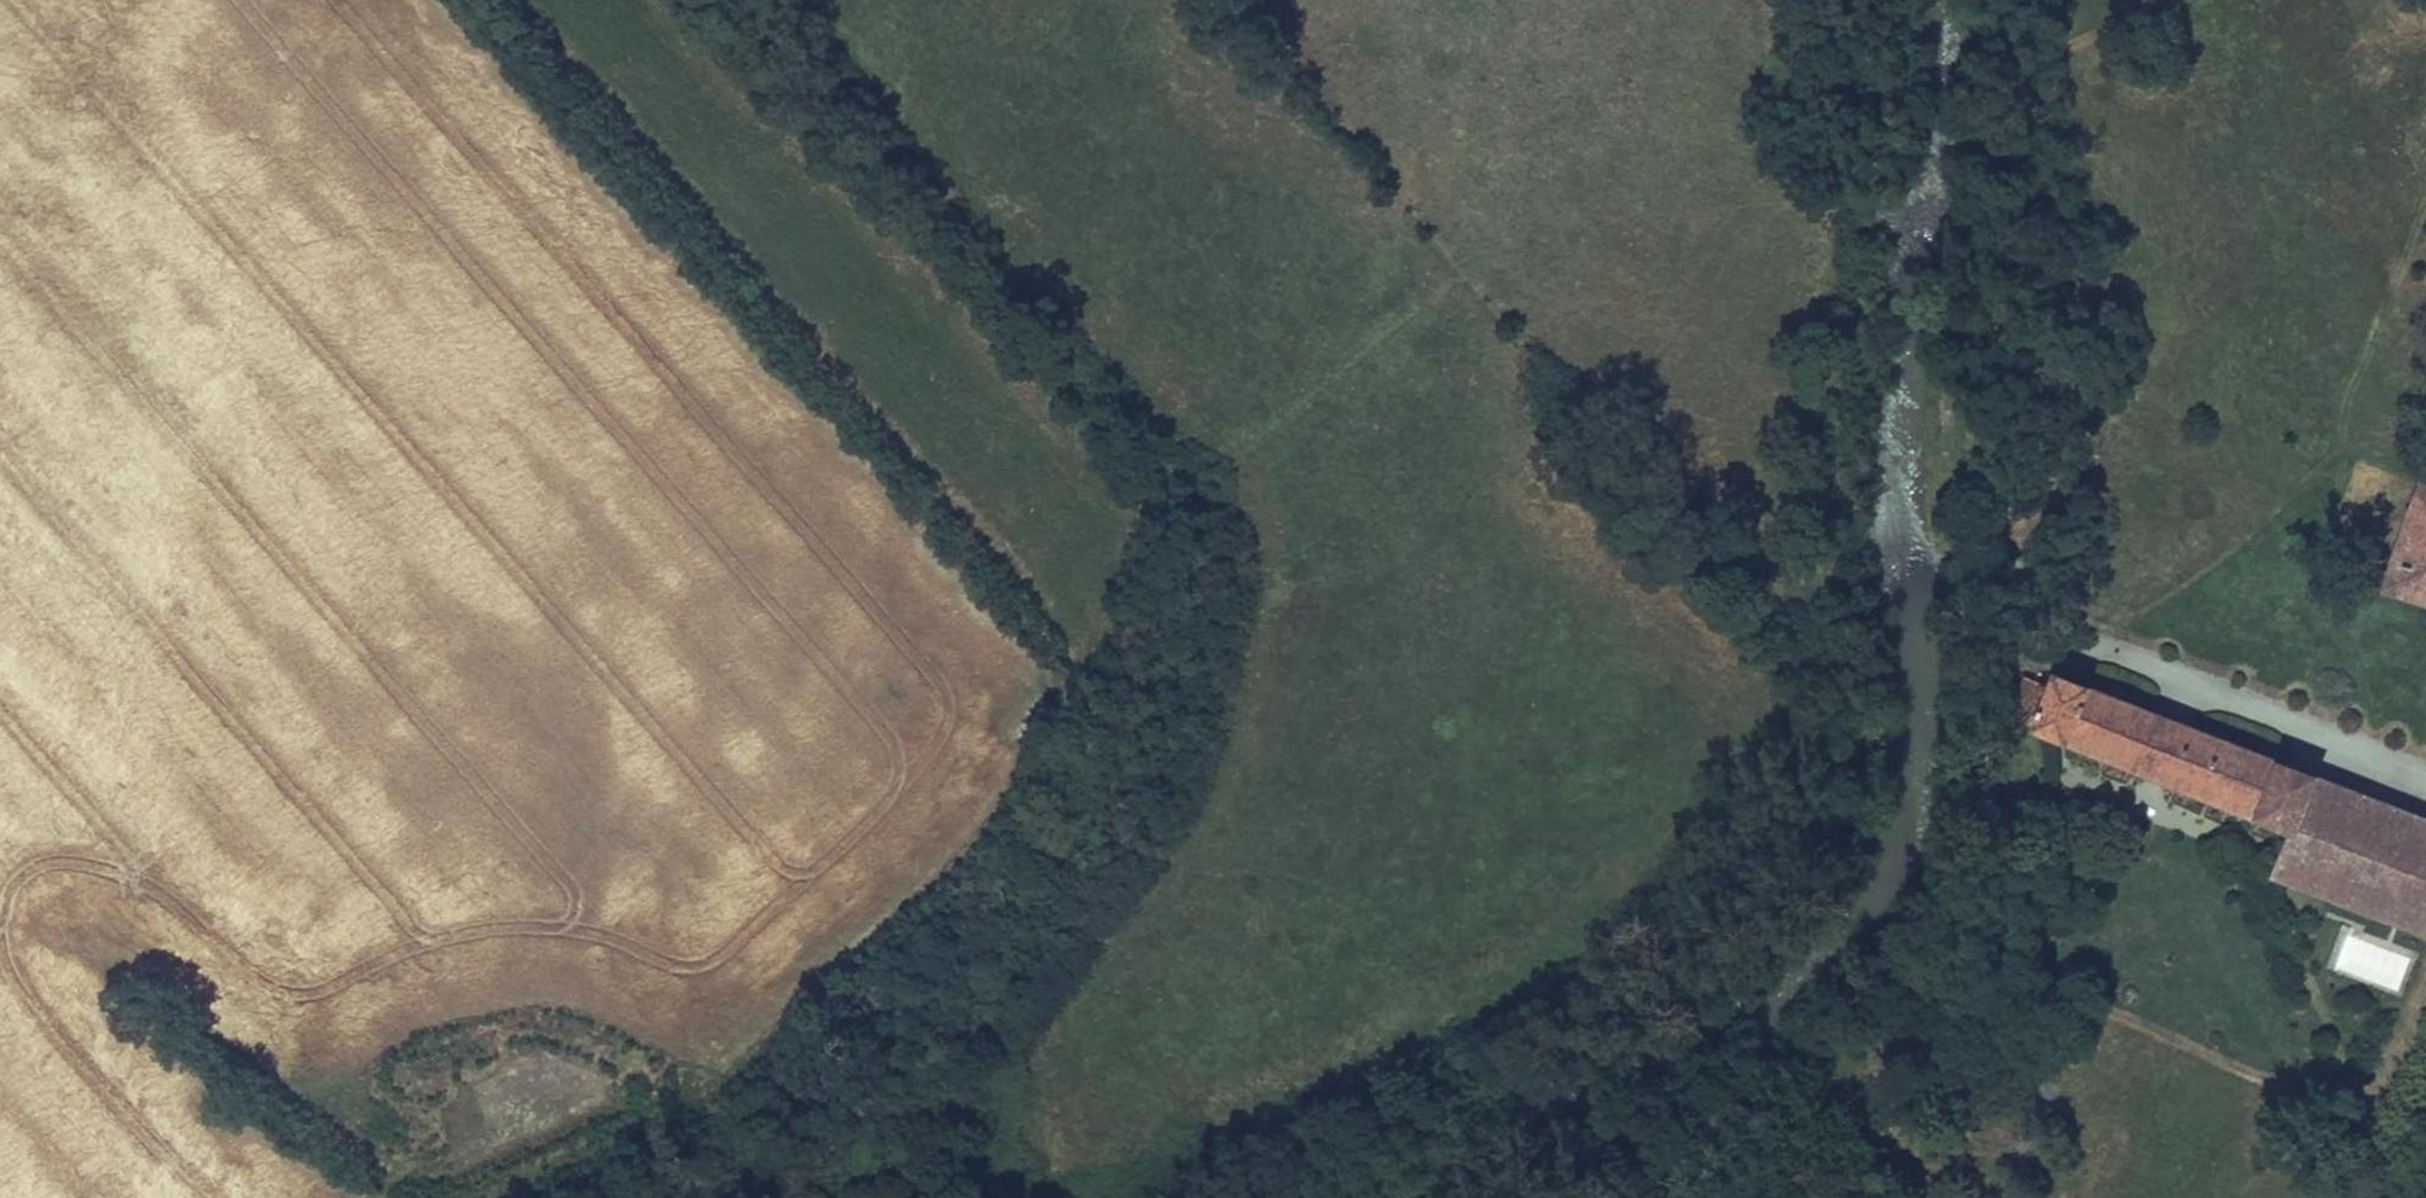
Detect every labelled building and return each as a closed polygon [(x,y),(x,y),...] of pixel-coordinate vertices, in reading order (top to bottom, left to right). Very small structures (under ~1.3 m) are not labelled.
[(2418,484),(2417,484),(2379,587),(2425,601),(2425,486),(2418,484)] [(2007,715),(2028,723),(2028,725),(2285,828),(2269,872),(2425,932),(2425,820),(2048,673),(2044,684),(2037,700),(2016,692),(2007,715)] [(2023,675),(2016,692),(2037,700),(2044,684),(2023,675)]
